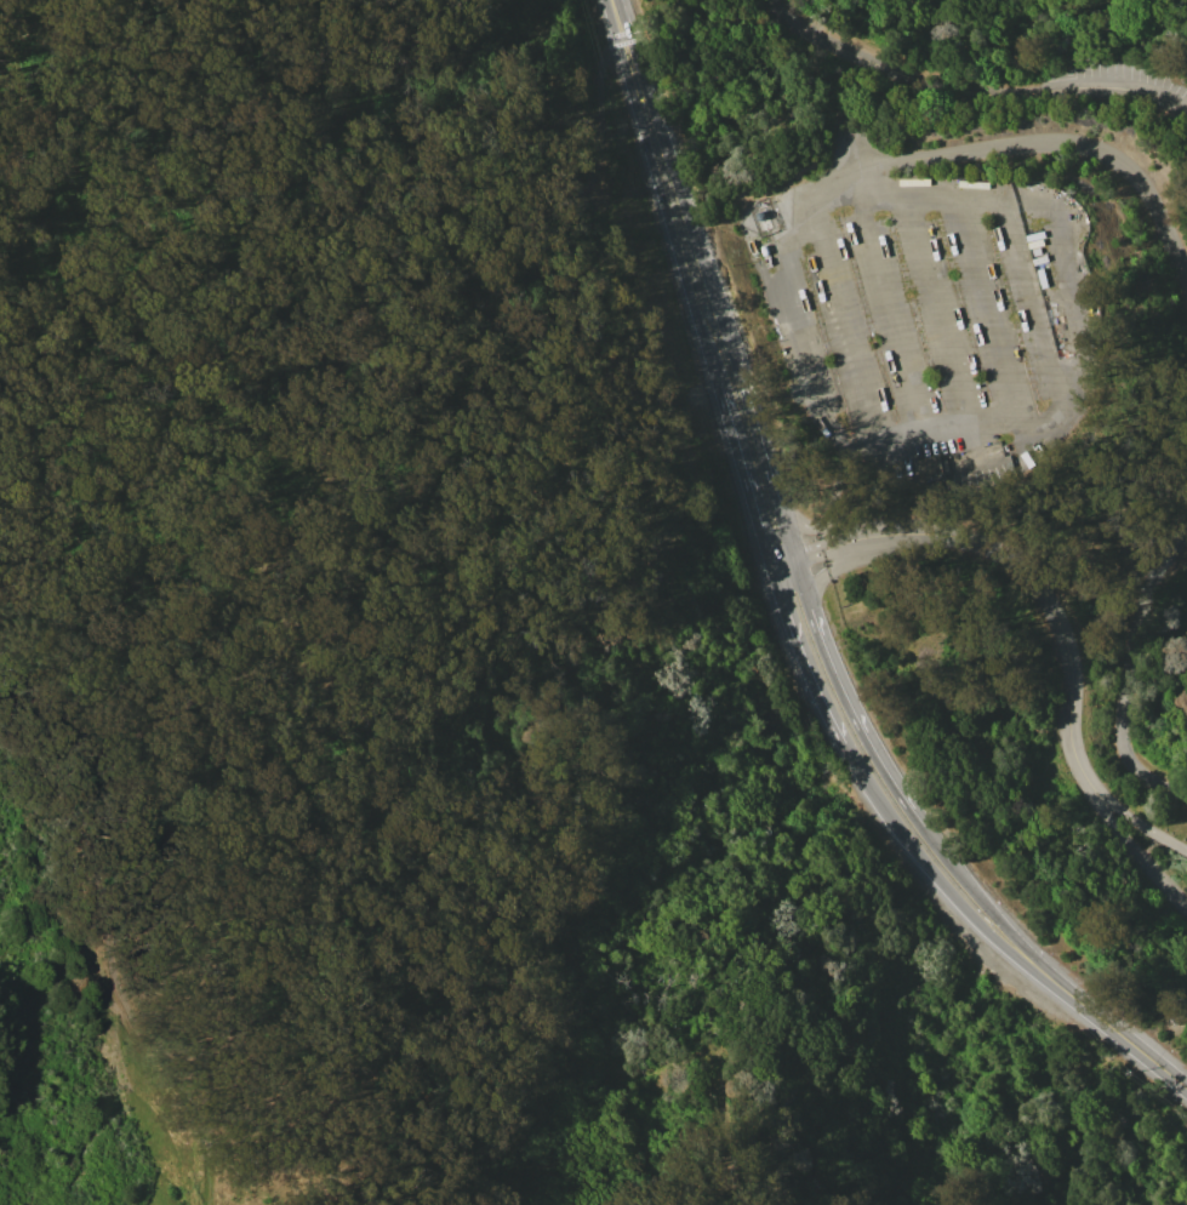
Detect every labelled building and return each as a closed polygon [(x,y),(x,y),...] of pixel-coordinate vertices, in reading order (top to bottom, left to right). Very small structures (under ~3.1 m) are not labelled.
[(944,478),(939,453),(914,459),(919,483),(944,478)]
